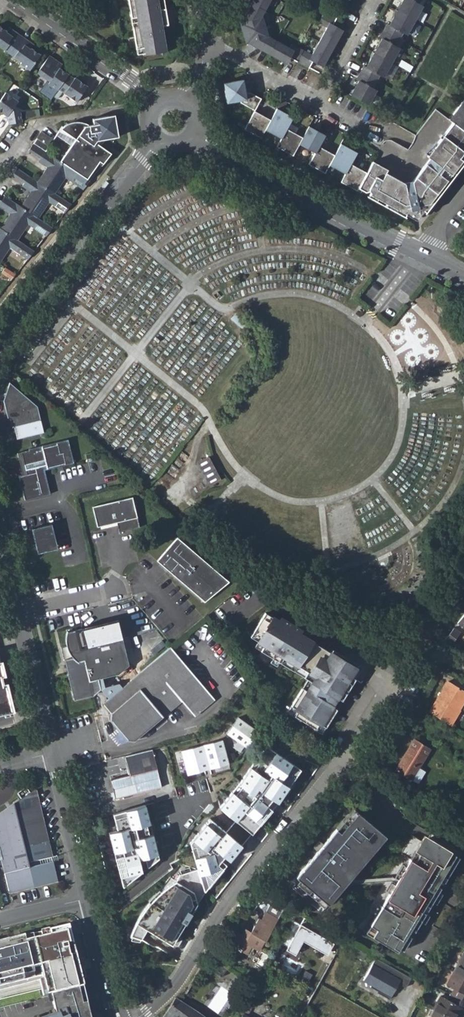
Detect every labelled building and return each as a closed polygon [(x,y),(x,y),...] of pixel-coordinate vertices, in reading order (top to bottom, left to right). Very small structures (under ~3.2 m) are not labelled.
[(140,59),(167,55),(162,28),(159,11),(157,0),(129,0),(140,59)] [(255,1),(269,8),(274,0),(255,0),(255,1)] [(398,13),(416,21),(424,7),(420,4),(422,0),(405,0),(398,13)] [(269,8),(255,1),(246,16),(247,21),(241,23),(245,34),(266,27),(263,18),(269,8)] [(159,11),(162,28),(168,27),(165,9),(159,11)] [(388,25),(384,32),(400,40),(404,33),(407,35),(416,21),(398,13),(390,27),(388,25)] [(320,44),(333,51),(343,34),(333,28),(336,21),(325,16),(319,27),(326,32),(320,44)] [(7,31),(0,27),(0,47),(10,54),(22,37),(16,33),(12,36),(6,33),(7,31)] [(258,49),(268,54),(276,41),(270,38),(266,27),(245,34),(248,43),(256,42),(258,49)] [(383,40),(375,54),(392,63),(400,49),(396,46),(400,40),(384,32),(380,39),(383,40)] [(25,46),(28,41),(22,37),(10,54),(22,62),(21,64),(30,70),(40,55),(31,48),(30,50),(25,46)] [(25,46),(30,50),(31,48),(33,44),(28,41),(25,46)] [(276,41),(268,54),(287,64),(290,59),(299,63),(304,53),(292,47),(290,50),(276,41)] [(323,69),(333,51),(320,44),(312,57),(304,53),(299,63),(310,68),(312,63),(323,69)] [(365,67),(361,74),(376,82),(380,75),(383,77),(392,63),(375,54),(367,68),(365,67)] [(52,65),(55,60),(49,56),(37,73),(50,81),(48,83),(58,90),(59,88),(69,74),(58,67),(57,68),(52,65)] [(52,65),(57,68),(58,67),(60,64),(55,60),(52,65)] [(77,80),(69,74),(59,88),(62,90),(77,100),(87,85),(78,79),(77,80)] [(352,96),(368,105),(376,90),(372,88),(376,82),(361,74),(357,81),(359,82),(352,96)] [(244,81),(224,84),(227,104),(241,101),(240,104),(255,111),(260,101),(246,93),(244,81)] [(58,90),(54,95),(57,98),(62,90),(59,88),(58,90)] [(8,124),(22,122),(21,120),(20,113),(12,108),(17,101),(5,93),(0,100),(0,112),(7,117),(8,124)] [(452,114),(455,116),(463,104),(463,98),(452,114)] [(455,116),(452,114),(447,119),(449,120),(463,131),(463,104),(455,116)] [(24,112),(26,119),(38,117),(36,109),(24,112)] [(277,110),(272,120),(267,129),(282,137),(287,128),(292,118),(277,110)] [(267,129),(272,120),(255,111),(245,129),(262,138),(267,129)] [(78,136),(60,162),(87,180),(99,162),(102,164),(110,154),(100,146),(97,144),(102,139),(106,139),(119,137),(117,121),(109,116),(94,119),(95,125),(91,125),(90,125),(87,123),(85,123),(83,122),(82,122),(79,122),(76,122),(74,122),(73,122),(70,123),(69,124),(67,125),(66,125),(64,126),(63,127),(61,129),(60,130),(66,135),(73,133),(78,136)] [(368,172),(359,188),(364,191),(371,190),(368,196),(377,201),(378,198),(385,202),(384,205),(404,217),(413,205),(424,213),(436,196),(434,194),(440,186),(443,188),(448,180),(443,176),(440,173),(448,165),(450,166),(463,148),(463,131),(449,120),(431,146),(434,149),(428,157),(424,154),(405,178),(397,178),(383,170),(384,167),(374,161),(368,172)] [(309,127),(303,138),(299,146),(315,155),(319,146),(325,135),(309,127)] [(299,146),(303,138),(287,128),(282,137),(277,146),(294,156),(299,146)] [(53,142),(40,133),(33,144),(46,152),(53,142)] [(46,153),(33,144),(29,151),(41,159),(41,160),(46,153)] [(341,144),(336,155),(331,163),(347,173),(352,163),(357,153),(341,144)] [(331,163),(336,155),(319,146),(315,155),(309,164),(326,173),(331,163)] [(53,157),(46,153),(41,160),(41,159),(39,162),(48,168),(50,169),(51,167),(48,165),(53,157)] [(48,168),(38,182),(55,193),(65,178),(82,189),(89,181),(87,180),(60,162),(53,157),(48,165),(51,167),(50,169),(48,168)] [(359,188),(368,172),(352,163),(347,173),(341,182),(358,191),(359,188)] [(17,178),(28,186),(33,179),(17,168),(13,175),(17,178)] [(27,188),(32,192),(34,188),(32,188),(36,181),(33,179),(28,186),(27,188)] [(103,190),(109,182),(106,179),(100,187),(103,190)] [(32,192),(22,207),(38,218),(49,202),(54,205),(60,197),(55,193),(38,182),(36,181),(32,188),(34,188),(32,192)] [(10,214),(12,213),(10,212),(15,203),(5,196),(2,201),(0,203),(0,204),(6,208),(5,211),(10,214)] [(54,205),(64,212),(70,204),(60,197),(54,205)] [(32,227),(38,218),(22,207),(15,203),(10,212),(12,213),(10,214),(0,228),(17,239),(27,224),(32,227)] [(32,227),(45,236),(52,227),(38,218),(32,227)] [(9,247),(15,251),(20,242),(17,239),(0,228),(0,262),(9,247)] [(15,251),(27,259),(33,251),(20,242),(15,251)] [(15,273),(5,267),(2,272),(11,279),(15,273)] [(249,322),(237,311),(231,318),(243,329),(249,322)] [(12,427),(41,420),(38,407),(11,384),(9,388),(8,392),(8,400),(4,401),(8,419),(10,419),(12,427)] [(19,478),(24,502),(50,495),(44,470),(74,464),(67,440),(29,450),(29,452),(21,454),(21,457),(19,458),(22,469),(23,468),(25,477),(19,478)] [(209,456),(198,462),(209,484),(220,478),(209,456)] [(132,497),(92,507),(97,527),(100,527),(116,523),(117,526),(119,532),(139,527),(132,497)] [(37,555),(56,550),(50,526),(32,531),(37,555)] [(170,577),(191,554),(176,540),(155,562),(170,577)] [(201,606),(225,586),(191,554),(170,577),(201,606)] [(337,670),(343,659),(331,651),(329,654),(297,635),(299,631),(284,622),(282,625),(277,623),(264,615),(249,639),(257,643),(263,647),(259,654),(306,682),(290,708),(296,712),(292,719),(321,736),(354,680),(337,670)] [(453,627),(450,631),(444,639),(451,644),(460,632),(453,627)] [(88,650),(83,652),(82,645),(86,643),(84,631),(68,635),(67,644),(68,647),(62,649),(75,702),(92,698),(101,691),(98,682),(118,677),(129,667),(123,641),(88,650)] [(263,647),(257,643),(253,650),(259,654),(263,647)] [(171,648),(140,675),(116,692),(103,705),(104,707),(112,716),(120,725),(120,726),(120,729),(122,731),(124,733),(126,734),(127,733),(131,738),(135,743),(182,703),(196,718),(216,700),(171,649),(171,648)] [(343,659),(337,670),(354,680),(361,669),(343,659)] [(429,713),(450,726),(459,711),(458,710),(463,701),(463,693),(447,682),(429,713)] [(237,698),(227,712),(247,727),(253,711),(237,698)] [(296,712),(290,708),(286,715),(292,719),(296,712)] [(111,723),(124,739),(131,738),(127,733),(126,734),(124,733),(122,731),(120,729),(120,726),(120,725),(112,716),(111,723)] [(228,744),(222,718),(208,735),(212,751),(213,758),(222,756),(220,745),(228,744)] [(196,739),(198,748),(201,766),(214,763),(213,758),(212,751),(208,735),(196,739)] [(166,747),(168,755),(198,748),(196,739),(166,747)] [(394,770),(411,780),(419,767),(430,749),(413,740),(394,770)] [(162,788),(152,750),(123,757),(128,776),(110,781),(115,800),(162,788)] [(263,776),(285,789),(301,764),(279,751),(263,776)] [(411,780),(418,784),(425,771),(419,767),(411,780)] [(438,801),(443,804),(449,794),(439,788),(436,793),(441,797),(438,801)] [(34,792),(22,800),(0,814),(0,860),(9,894),(57,882),(52,864),(33,869),(31,863),(51,858),(34,792)] [(251,831),(258,821),(232,800),(220,816),(223,819),(210,835),(212,837),(212,841),(226,852),(229,853),(234,857),(242,847),(238,844),(250,830),(251,831)] [(291,889),(320,913),(385,836),(353,810),(292,882),(295,885),(291,889)] [(146,855),(144,845),(142,836),(145,836),(141,819),(116,826),(120,843),(118,843),(120,851),(116,852),(118,859),(120,858),(123,872),(153,865),(150,854),(146,855)] [(424,844),(411,836),(357,928),(396,952),(398,949),(403,951),(463,851),(431,832),(424,844)] [(322,845),(318,842),(313,849),(317,852),(322,845)] [(31,863),(33,869),(52,864),(51,858),(31,863)] [(130,935),(141,938),(146,929),(172,945),(204,892),(197,869),(180,875),(176,881),(159,893),(146,908),(140,916),(134,926),(130,935)] [(219,888),(211,882),(206,887),(214,894),(219,888)] [(292,917),(295,913),(271,900),(259,919),(256,918),(249,931),(244,928),(240,934),(236,931),(228,945),(234,948),(234,949),(238,952),(239,951),(245,954),(250,946),(259,951),(265,940),(265,941),(283,912),(292,917)] [(300,925),(293,921),(280,944),(287,948),(292,951),(299,937),(318,948),(321,944),(326,947),(329,941),(333,935),(303,918),(300,925)] [(0,944),(0,984),(42,974),(48,993),(83,983),(71,928),(0,944)] [(292,951),(287,948),(285,950),(294,955),(302,941),(326,955),(332,943),(329,941),(326,947),(321,944),(318,948),(299,937),(292,951)] [(363,961),(366,954),(342,940),(338,947),(363,961)] [(159,959),(164,963),(167,957),(162,954),(159,959)] [(453,973),(463,979),(463,955),(463,954),(453,973)] [(211,958),(205,968),(221,978),(227,968),(211,958)] [(410,979),(375,959),(362,981),(370,986),(369,988),(380,994),(379,996),(388,1001),(397,984),(404,989),(410,979)] [(453,973),(446,986),(452,990),(450,995),(463,1003),(463,979),(453,973)] [(81,988),(76,989),(81,1002),(85,1000),(81,988)] [(85,1000),(81,1002),(76,989),(48,995),(55,1014),(47,1016),(91,1016),(85,1000)] [(463,1006),(463,1003),(450,995),(447,1000),(440,997),(433,1010),(446,1016),(456,1016),(461,1008),(463,1009),(463,1006)] [(175,998),(163,1016),(205,1016),(198,1012),(175,998)]
